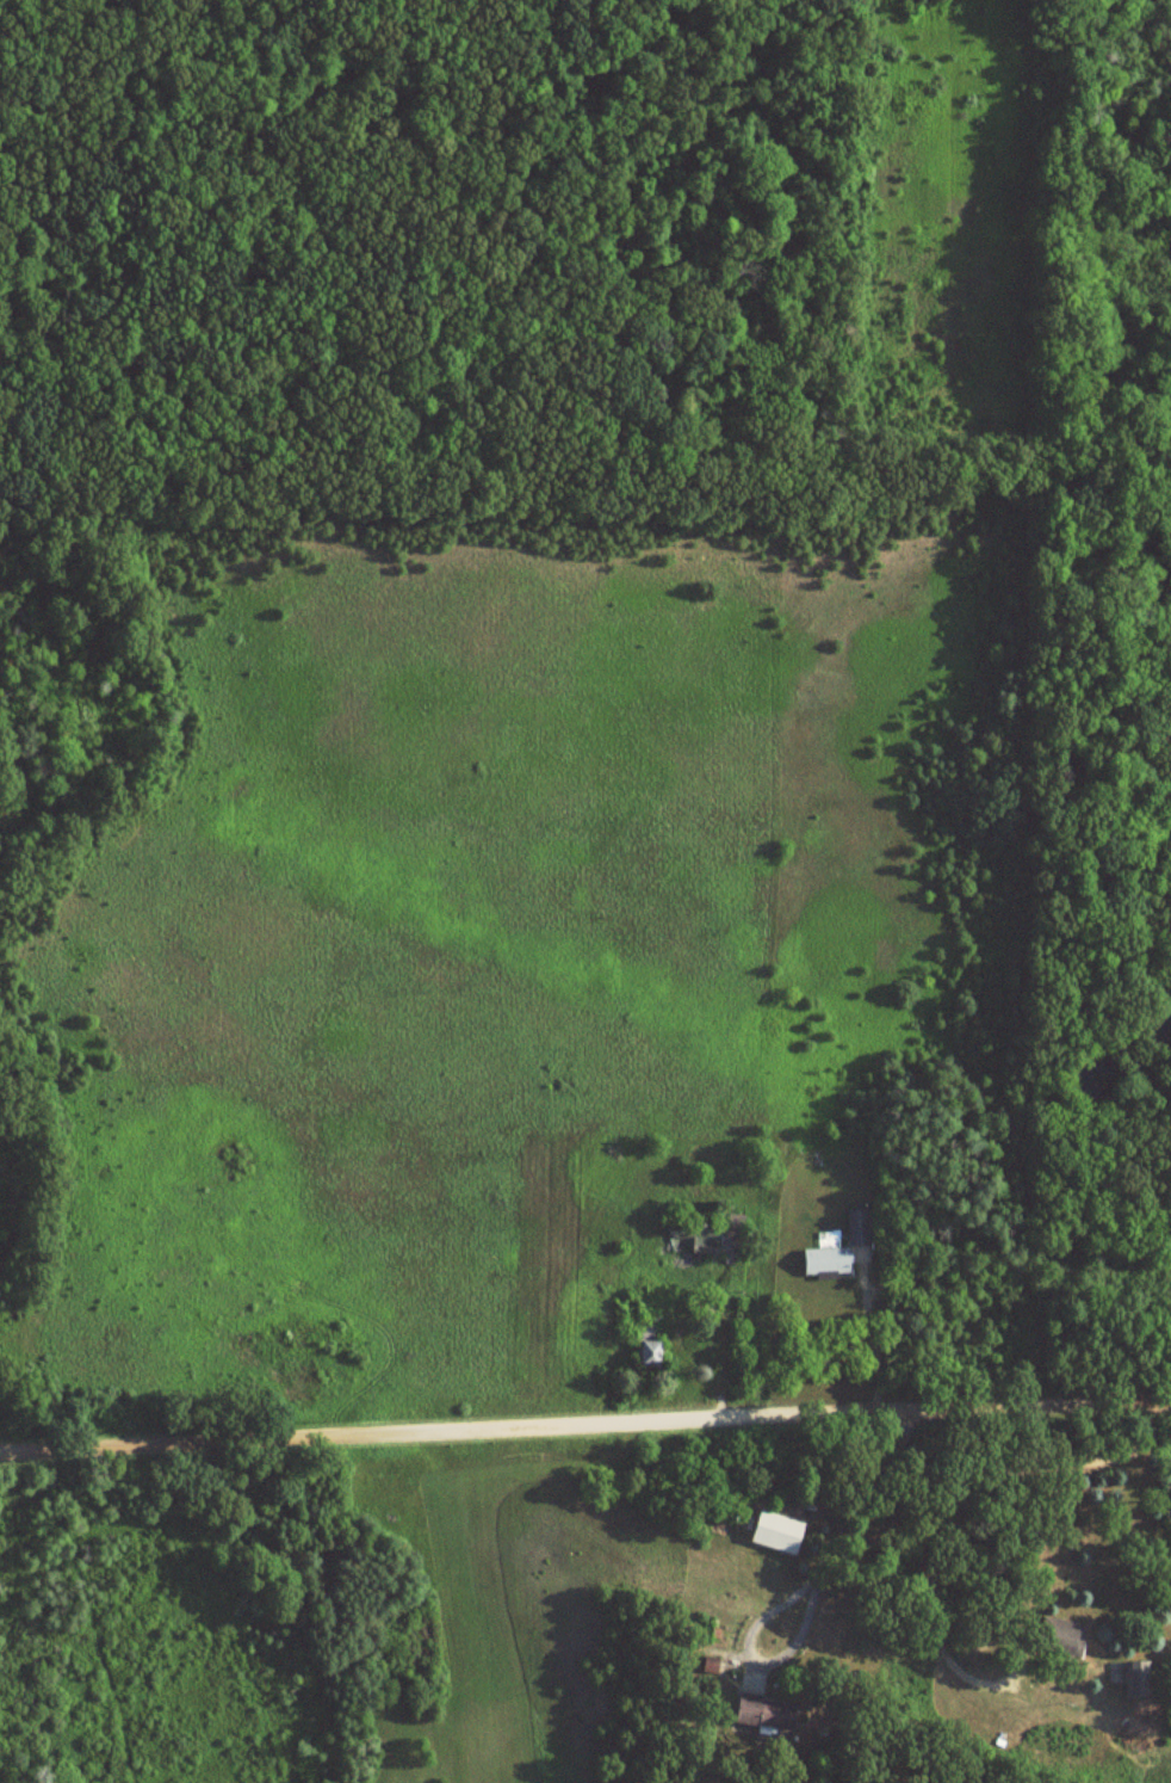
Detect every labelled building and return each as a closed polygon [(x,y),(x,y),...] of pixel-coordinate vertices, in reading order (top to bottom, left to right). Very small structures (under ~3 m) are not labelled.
[(866,1244),(866,1209),(842,1209),(842,1244),(866,1244)] [(740,1214),(723,1214),(723,1238),(740,1238),(740,1214)] [(655,1248),(707,1249),(707,1228),(656,1227),(655,1248)] [(845,1274),(845,1248),(798,1248),(798,1274),(845,1274)] [(635,1316),(633,1366),(653,1366),(655,1318),(643,1317),(645,1284),(630,1283),(629,1316),(635,1316)] [(1075,1622),(1036,1620),(1034,1653),(1074,1655),(1075,1622)] [(1137,1661),(1120,1661),(1121,1696),(1137,1696),(1137,1661)] [(792,1703),(733,1692),(727,1721),(787,1732),(792,1703)]
